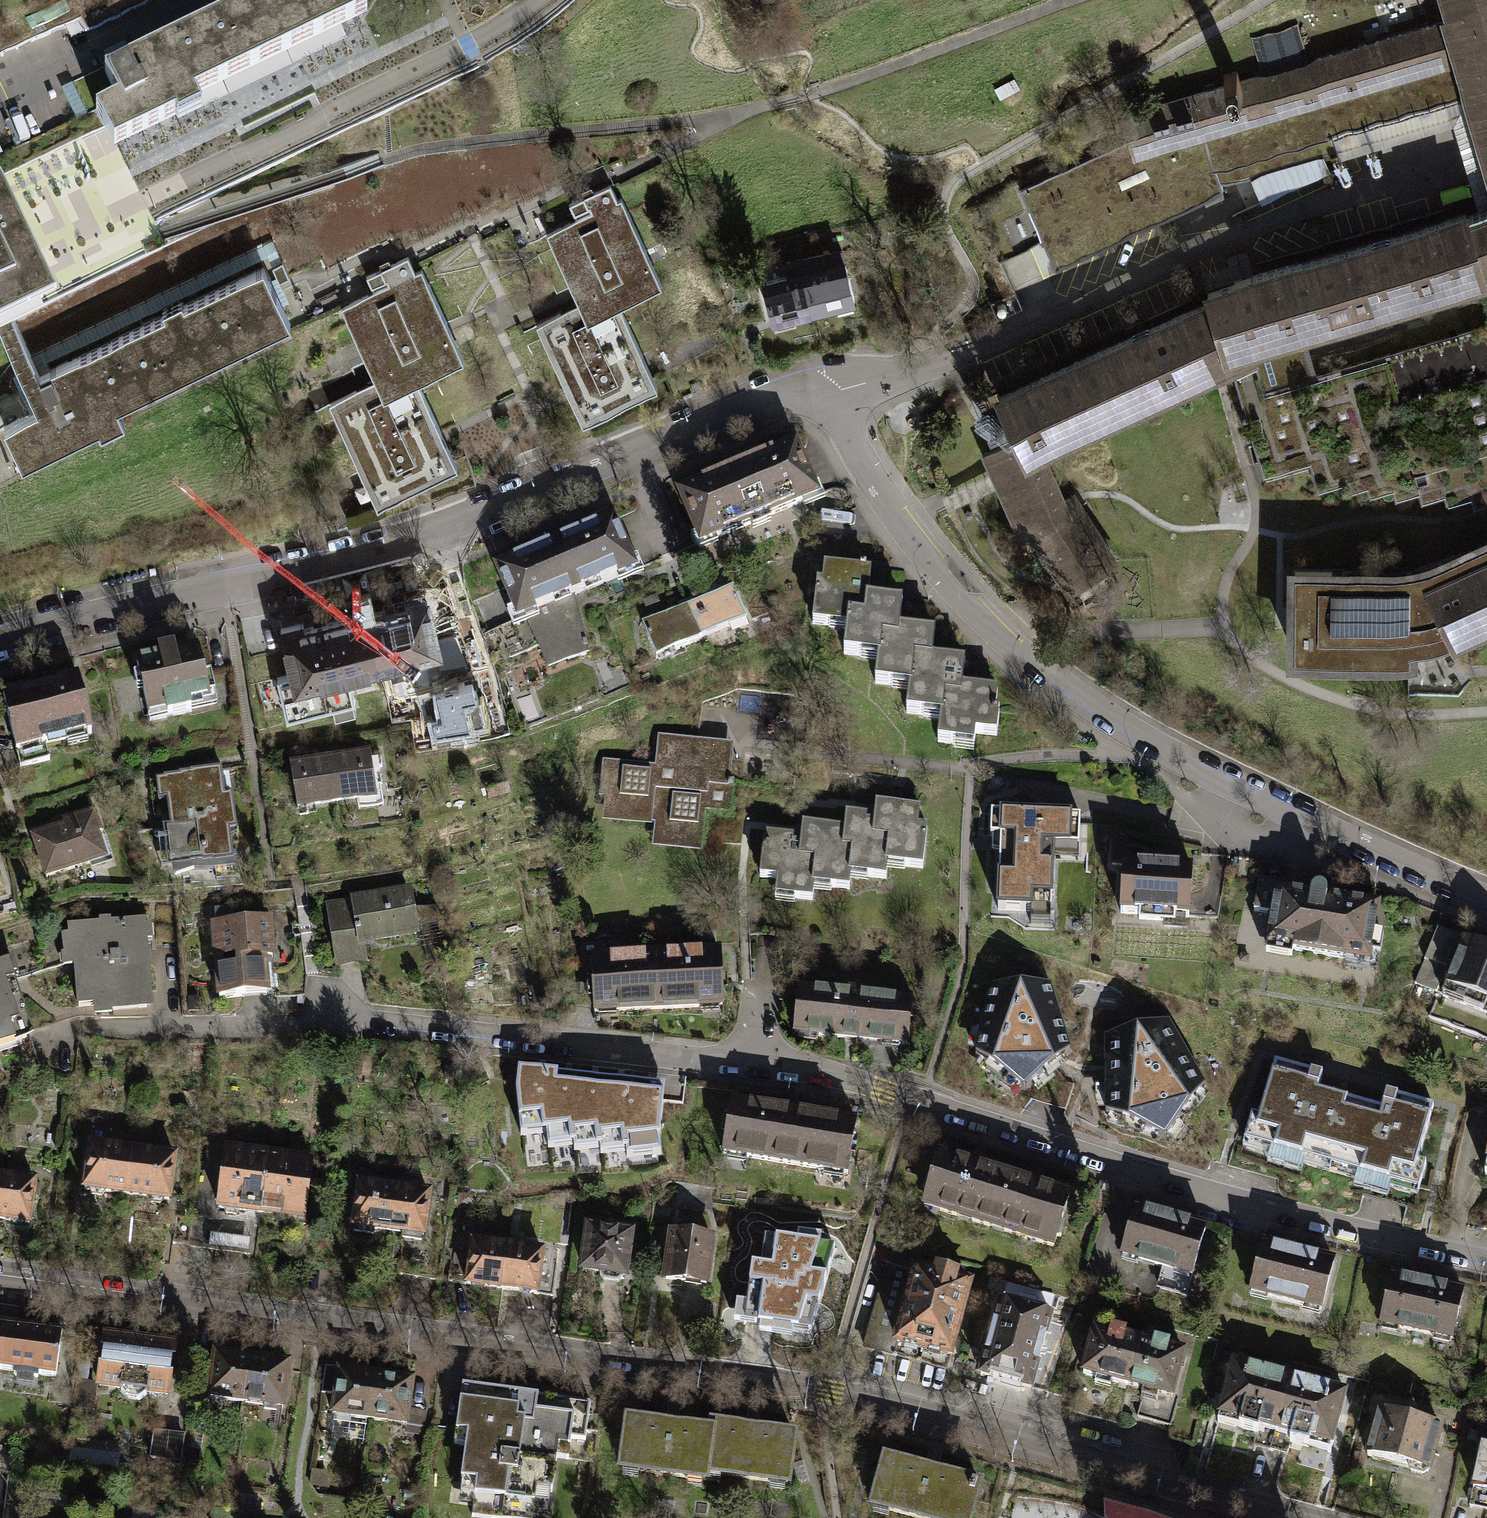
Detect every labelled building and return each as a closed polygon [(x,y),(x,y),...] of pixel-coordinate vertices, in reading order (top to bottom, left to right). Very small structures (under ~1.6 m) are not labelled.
[(0,153),(0,174),(9,170),(7,167),(22,160),(23,163),(36,157),(34,154),(49,147),(50,150),(67,142),(66,139),(76,134),(78,137),(90,131),(88,128),(98,123),(109,147),(172,117),(167,108),(362,14),(355,0),(249,0),(100,71),(113,99),(0,153)] [(1442,20),(1464,96),(1486,174),(1486,0),(1436,0),(1442,20)] [(1116,115),(1124,142),(1129,160),(1200,139),(1209,170),(1464,96),(1442,20),(1116,115)] [(1129,160),(1124,142),(1016,190),(1050,265),(1218,190),(1209,170),(1200,139),(1129,160)] [(6,312),(52,291),(0,183),(0,315),(6,312)] [(542,233),(577,306),(582,317),(613,302),(657,281),(616,197),(613,199),(605,184),(564,203),(569,215),(584,207),(586,211),(542,233)] [(1462,215),(1462,213),(1203,288),(1207,300),(994,396),(1014,438),(1019,451),(1033,445),(1036,450),(1225,363),(1249,352),(1248,343),(1294,330),(1478,277),(1480,276),(1478,272),(1486,269),(1486,208),(1462,215)] [(337,307),(374,383),(379,394),(411,378),(458,356),(416,268),(410,271),(403,256),(361,276),(367,287),(381,280),(383,284),(337,307)] [(799,271),(809,309),(850,299),(840,261),(799,271)] [(6,312),(0,315),(0,340),(32,408),(0,423),(0,425),(17,462),(95,425),(90,415),(286,321),(259,266),(35,372),(6,312)] [(1478,272),(1480,276),(1478,277),(1486,307),(1486,269),(1478,272)] [(809,309),(799,271),(759,281),(768,319),(809,309)] [(324,312),(312,284),(280,297),(292,325),(324,312)] [(653,384),(613,302),(582,317),(577,306),(557,315),(555,312),(532,324),(578,420),(653,384)] [(1308,377),(1294,330),(1248,343),(1249,352),(1225,363),(1242,397),(1238,398),(1243,418),(1239,419),(1243,435),(1248,433),(1260,473),(1306,460),(1314,488),(1337,482),(1340,491),(1363,485),(1366,494),(1389,488),(1392,497),(1415,490),(1418,500),(1441,493),(1444,503),(1467,496),(1469,506),(1486,501),(1486,326),(1308,377)] [(453,464),(411,378),(379,394),(374,383),(352,393),(351,390),(325,403),(373,503),(453,464)] [(1019,535),(1026,531),(1064,514),(1062,509),(1036,450),(1033,445),(1019,451),(1014,438),(981,452),(1019,535)] [(790,443),(672,490),(695,545),(813,496),(790,443)] [(1073,504),(1062,509),(1064,514),(1026,531),(1065,590),(1110,561),(1073,504)] [(615,522),(492,572),(518,635),(530,630),(547,670),(590,652),(572,609),(639,581),(615,522)] [(1437,561),(1425,566),(1402,571),(1385,572),(1290,571),(1289,654),(1405,656),(1405,649),(1426,645),(1447,638),(1449,641),(1486,624),(1486,539),(1437,561)] [(814,633),(845,636),(847,618),(868,620),(869,601),(872,573),(820,569),(814,633)] [(733,592),(688,611),(702,645),(747,626),(733,592)] [(427,600),(352,618),(366,680),(441,662),(427,600)] [(902,604),(869,601),(868,620),(847,618),(845,636),(842,664),(876,667),(874,695),(907,698),(911,662),(932,664),(934,637),(900,634),(902,604)] [(657,663),(702,645),(688,611),(643,630),(657,663)] [(291,697),(366,680),(352,618),(277,635),(291,697)] [(199,657),(135,671),(146,721),(210,707),(199,657)] [(964,667),(932,664),(911,662),(907,698),(905,724),(942,727),(939,751),(974,754),(975,740),(997,742),(1002,695),(962,692),(964,667)] [(607,663),(557,673),(561,694),(612,684),(607,663)] [(79,683),(3,701),(17,757),(92,739),(79,683)] [(471,686),(436,694),(441,721),(432,723),(435,735),(471,729),(484,726),(478,703),(475,703),(471,686)] [(733,743),(658,736),(655,766),(602,761),(599,796),(608,797),(606,817),(658,822),(656,843),(701,847),(705,811),(730,813),(733,781),(729,781),(731,766),(733,743)] [(372,763),(330,769),(336,813),(378,807),(372,763)] [(294,818),(336,813),(330,769),(288,775),(294,818)] [(159,821),(162,848),(228,841),(236,840),(232,800),(224,801),(221,776),(149,784),(153,822),(159,821)] [(845,818),(844,831),(842,854),(853,855),(851,883),(886,887),(888,870),(923,874),(930,811),(876,806),(874,821),(845,818)] [(998,818),(994,921),(1056,923),(1060,820),(998,818)] [(89,820),(25,840),(40,889),(104,870),(89,820)] [(850,894),(851,883),(853,855),(842,854),(844,831),(803,827),(801,841),(765,837),(760,882),(777,884),(775,903),(813,907),(815,891),(850,894)] [(232,873),(228,841),(162,848),(165,880),(232,873)] [(1193,873),(1124,869),(1121,925),(1190,929),(1193,873)] [(1253,910),(1269,913),(1273,887),(1278,887),(1278,883),(1258,880),(1253,910)] [(1278,887),(1273,887),(1269,913),(1263,947),(1265,947),(1264,952),(1291,956),(1292,950),(1348,960),(1347,965),(1373,970),(1379,938),(1372,937),(1377,904),(1324,896),(1324,892),(1322,888),(1317,886),(1312,886),(1308,889),(1307,892),(1278,887)] [(409,893),(325,906),(335,977),(368,972),(365,951),(416,943),(409,893)] [(139,921),(67,927),(74,1007),(105,1004),(106,1014),(142,1011),(141,1008),(144,1008),(144,1001),(146,1001),(139,921)] [(264,921),(209,926),(215,998),(270,994),(264,921)] [(1437,927),(1415,983),(1441,993),(1432,1016),(1486,1038),(1486,946),(1462,936),(1437,927)] [(718,942),(586,949),(590,1015),(721,1008),(718,942)] [(0,952),(0,1037),(33,1027),(10,949),(0,952)] [(1024,1089),(1070,1051),(1050,984),(989,986),(975,1054),(1024,1089)] [(906,1003),(795,990),(790,1033),(901,1045),(906,1003)] [(1169,1020),(1105,1037),(1105,1113),(1164,1139),(1205,1088),(1169,1020)] [(1264,1126),(1339,1147),(1356,1086),(1282,1065),(1264,1126)] [(664,1089),(519,1072),(515,1095),(520,1137),(545,1134),(547,1149),(573,1146),(574,1152),(599,1149),(600,1154),(625,1152),(626,1160),(660,1155),(658,1138),(664,1089)] [(1430,1107),(1356,1086),(1339,1147),(1413,1168),(1430,1107)] [(851,1122),(728,1102),(719,1153),(843,1173),(851,1122)] [(79,1186),(126,1193),(133,1144),(86,1137),(79,1186)] [(213,1205),(260,1210),(268,1149),(221,1143),(213,1205)] [(176,1151),(133,1144),(126,1193),(169,1199),(176,1151)] [(920,1209),(988,1231),(1008,1168),(939,1147),(920,1209)] [(311,1155),(268,1149),(260,1210),(304,1216),(311,1155)] [(1076,1189),(1008,1168),(988,1231),(1057,1252),(1076,1189)] [(1,1177),(0,1186),(0,1228),(32,1232),(39,1182),(1,1177)] [(349,1225),(388,1230),(395,1182),(356,1177),(349,1225)] [(432,1187),(395,1182),(388,1230),(425,1235),(432,1187)] [(1209,1226),(1137,1204),(1119,1262),(1192,1284),(1209,1226)] [(633,1227),(585,1220),(578,1269),(599,1272),(604,1279),(617,1281),(623,1276),(627,1276),(633,1227)] [(716,1236),(668,1230),(662,1279),(709,1286),(716,1236)] [(464,1282),(499,1287),(506,1242),(470,1238),(464,1282)] [(252,1255),(253,1242),(215,1239),(213,1252),(252,1255)] [(832,1249),(765,1239),(761,1268),(751,1267),(745,1322),(809,1332),(832,1249)] [(559,1250),(506,1242),(499,1287),(552,1295),(559,1250)] [(1329,1262),(1258,1243),(1246,1292),(1316,1310),(1329,1262)] [(972,1285),(915,1270),(894,1349),(951,1364),(972,1285)] [(1458,1291),(1387,1275),(1376,1325),(1447,1340),(1458,1291)] [(1002,1298),(980,1382),(1032,1395),(1054,1312),(1002,1298)] [(2,1371),(9,1328),(0,1326),(0,1371),(2,1371)] [(1080,1379),(1130,1392),(1144,1339),(1095,1326),(1080,1379)] [(69,1337),(9,1328),(2,1371),(62,1380),(69,1337)] [(173,1344),(100,1335),(92,1391),(166,1401),(173,1344)] [(1194,1353),(1144,1339),(1130,1392),(1179,1406),(1194,1353)] [(202,1403),(241,1409),(249,1360),(210,1354),(202,1403)] [(288,1366),(249,1360),(241,1409),(281,1415),(288,1366)] [(1217,1422),(1276,1437),(1291,1381),(1232,1366),(1217,1422)] [(326,1420),(366,1427),(374,1377),(335,1370),(326,1420)] [(413,1383),(374,1377),(366,1427),(405,1433),(413,1383)] [(1350,1397),(1291,1381),(1276,1437),(1335,1453),(1350,1397)] [(457,1384),(449,1443),(461,1444),(456,1479),(472,1482),(468,1517),(473,1517),(528,1517),(532,1490),(547,1492),(552,1457),(564,1458),(566,1438),(580,1440),(585,1401),(457,1384)] [(1435,1428),(1375,1411),(1363,1455),(1424,1471),(1435,1428)] [(617,1469),(701,1480),(702,1472),(707,1433),(623,1422),(617,1469)] [(708,1426),(707,1433),(702,1472),(783,1483),(789,1437),(708,1426)] [(1478,1444),(1464,1505),(1486,1510),(1486,1446),(1478,1444)] [(881,1460),(869,1506),(915,1517),(965,1517),(974,1485),(881,1460)] [(1013,1490),(1005,1517),(1127,1517),(1013,1490)]
